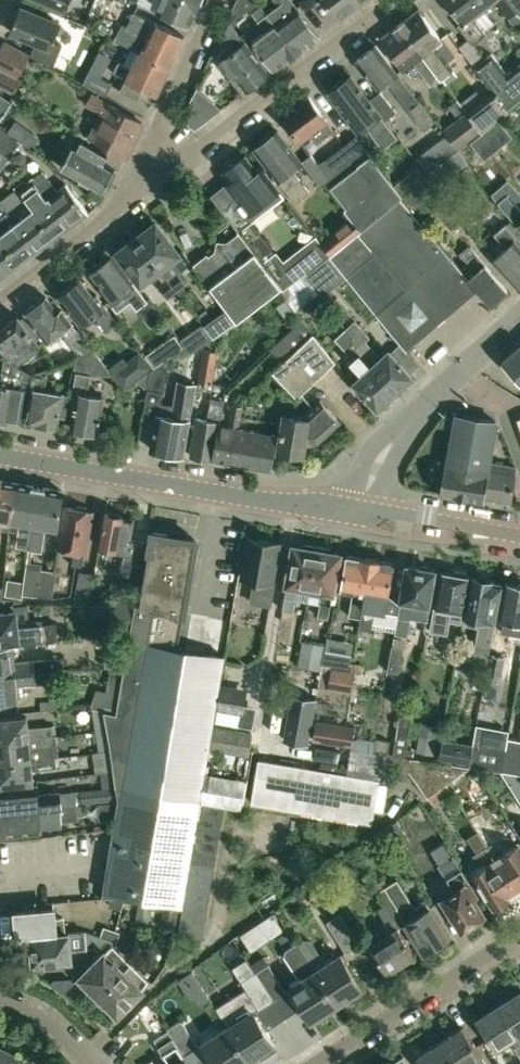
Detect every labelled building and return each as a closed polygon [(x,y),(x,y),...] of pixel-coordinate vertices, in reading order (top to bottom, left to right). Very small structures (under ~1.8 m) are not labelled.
[(66,9),(70,0),(44,0),(66,9)] [(200,0),(160,0),(156,9),(189,24),(200,0)] [(252,12),(253,13),(262,6),(257,0),(244,0),(252,12)] [(306,18),(297,6),(296,7),(291,0),(277,0),(279,3),(266,13),(274,23),(275,23),(296,52),(319,35),(306,18)] [(326,2),(340,19),(360,3),(358,0),(325,0),(326,2)] [(463,21),(460,24),(473,42),(487,32),(473,14),(491,0),(447,0),(463,21)] [(516,11),(517,11),(508,0),(496,0),(509,17),(516,11)] [(517,11),(516,11),(519,14),(519,13),(519,0),(508,0),(517,11)] [(274,23),(266,13),(262,6),(253,13),(266,30),(252,40),(274,69),(296,52),(275,23),(274,23)] [(60,23),(20,7),(10,31),(35,41),(30,55),(53,68),(62,45),(53,42),(60,23)] [(442,38),(432,25),(419,8),(400,23),(442,77),(449,72),(430,48),(442,38)] [(184,35),(165,26),(134,11),(126,26),(146,35),(139,51),(170,66),(184,35)] [(509,17),(508,18),(518,30),(519,28),(519,16),(519,14),(516,11),(514,13),(509,17)] [(257,80),(268,71),(230,22),(223,36),(233,50),(218,61),(230,77),(234,73),(246,88),(250,86),(252,86),(257,82),(257,80)] [(434,83),(442,77),(400,23),(381,38),(404,68),(415,59),(434,83)] [(14,75),(26,52),(4,40),(0,48),(0,82),(14,89),(19,79),(14,75)] [(435,122),(389,62),(376,44),(357,59),(378,87),(387,80),(425,130),(435,122)] [(157,93),(170,66),(139,51),(130,68),(118,62),(113,72),(126,78),(120,89),(138,98),(143,87),(157,93)] [(495,92),(507,108),(519,97),(519,63),(507,73),(492,52),(474,66),(495,92)] [(95,62),(90,72),(102,78),(107,68),(95,62)] [(102,78),(90,72),(84,83),(106,95),(112,84),(102,78)] [(386,119),(370,99),(351,75),(340,83),(337,82),(333,85),(333,88),(329,92),(358,129),(366,123),(384,145),(398,134),(386,119)] [(396,111),(380,91),(370,99),(386,119),(396,111)] [(13,101),(0,92),(0,119),(13,101)] [(482,129),(497,117),(507,108),(495,92),(468,112),(482,129)] [(215,114),(193,94),(182,117),(195,129),(215,114)] [(334,129),(322,112),(309,95),(282,115),(300,140),(309,133),(316,143),(334,129)] [(134,139),(142,122),(95,98),(94,99),(91,98),(88,103),(105,112),(100,122),(134,139)] [(458,117),(467,110),(458,99),(449,105),(458,117)] [(482,129),(468,112),(467,110),(458,117),(443,128),(458,149),(468,141),(482,129)] [(482,129),(468,141),(484,160),(513,136),(497,117),(482,129)] [(9,131),(23,141),(30,131),(16,121),(9,131)] [(126,156),(134,139),(100,122),(92,139),(106,146),(126,156)] [(302,161),(292,147),(278,130),(276,131),(274,131),(268,135),(268,137),(254,148),(278,180),(284,176),(291,185),(285,189),(295,202),(310,191),(292,168),(302,161)] [(458,149),(447,133),(434,143),(446,159),(458,149)] [(355,136),(319,164),(335,184),(371,156),(355,136)] [(73,145),(61,166),(81,177),(79,181),(89,187),(91,183),(103,190),(115,168),(103,162),(108,154),(82,139),(77,147),(73,145)] [(469,163),(458,149),(427,175),(420,181),(430,192),(469,163)] [(285,196),(278,187),(264,167),(259,172),(246,155),(235,163),(232,163),(228,166),(229,168),(224,172),(253,210),(267,199),(272,206),(285,196)] [(422,221),(401,196),(393,186),(371,156),(330,189),(350,215),(361,229),(332,253),(330,255),(347,277),(371,307),(404,347),(425,329),(421,323),(471,280),(461,268),(448,253),(449,252),(422,221)] [(427,175),(419,165),(393,186),(401,196),(419,181),(420,181),(427,175)] [(56,192),(47,180),(41,172),(34,178),(38,182),(71,225),(88,211),(67,184),(56,192)] [(71,225),(38,182),(34,178),(28,183),(27,181),(16,189),(33,210),(54,238),(71,225)] [(508,178),(492,192),(507,212),(519,227),(519,192),(508,178)] [(401,196),(422,221),(440,205),(419,181),(401,196)] [(54,238),(33,210),(16,189),(0,201),(38,250),(54,238)] [(321,240),(332,253),(361,229),(350,215),(333,192),(330,195),(328,199),(334,206),(338,206),(347,218),(321,240)] [(238,230),(250,221),(234,199),(222,209),(238,230)] [(38,250),(0,201),(0,202),(1,204),(0,204),(0,218),(1,217),(10,228),(0,235),(0,236),(21,263),(38,250)] [(239,230),(263,262),(275,252),(250,221),(238,230),(239,230)] [(179,253),(169,239),(156,222),(137,236),(178,290),(199,317),(207,311),(176,271),(172,274),(164,264),(179,253)] [(506,222),(494,233),(506,247),(493,259),(518,287),(519,286),(519,238),(506,222)] [(236,320),(281,286),(263,262),(239,230),(238,231),(240,234),(227,244),(222,244),(220,249),(209,258),(207,255),(194,265),(236,320)] [(0,236),(0,272),(3,277),(21,263),(0,236)] [(168,297),(178,290),(137,236),(118,251),(141,282),(156,271),(163,281),(159,284),(168,297)] [(491,303),(508,289),(470,244),(461,253),(468,261),(461,268),(471,280),(477,287),(491,303)] [(147,300),(125,272),(112,255),(101,263),(97,263),(92,267),(91,271),(89,272),(111,300),(125,291),(138,307),(147,300)] [(323,296),(347,277),(330,255),(305,274),(323,296)] [(97,293),(94,296),(81,279),(71,286),(70,285),(61,292),(62,294),(59,296),(81,325),(95,314),(106,328),(117,320),(97,293)] [(30,306),(30,310),(26,313),(39,330),(47,340),(61,331),(71,344),(83,335),(63,308),(59,311),(47,296),(38,303),(34,303),(30,306)] [(31,332),(18,315),(0,329),(0,349),(3,352),(4,352),(19,360),(40,344),(31,332)] [(281,365),(311,336),(314,333),(303,318),(269,352),(281,365)] [(380,356),(366,341),(369,339),(354,322),(348,327),(356,338),(352,342),(395,391),(403,384),(406,384),(412,380),(411,377),(413,375),(388,349),(380,356)] [(378,407),(379,406),(382,406),(387,402),(386,399),(395,391),(352,342),(356,338),(348,327),(336,338),(349,352),(345,356),(361,373),(353,381),(378,407)] [(152,365),(180,346),(174,336),(145,356),(152,365)] [(331,361),(311,336),(281,365),(274,371),(296,394),(331,361)] [(503,360),(519,379),(519,344),(503,360)] [(75,405),(71,427),(84,429),(86,432),(91,433),(93,431),(98,432),(104,395),(88,392),(91,374),(112,373),(96,352),(76,357),(73,369),(77,370),(71,404),(75,405)] [(203,352),(198,384),(210,386),(216,354),(203,352)] [(123,355),(109,366),(114,372),(128,361),(123,355)] [(163,392),(169,358),(150,370),(147,389),(163,392)] [(33,374),(4,361),(1,383),(0,382),(0,417),(20,421),(26,387),(31,388),(33,374)] [(125,386),(139,375),(128,361),(114,372),(125,386)] [(53,424),(57,424),(58,415),(66,416),(69,394),(62,393),(62,392),(40,389),(40,385),(44,385),(47,368),(33,373),(33,374),(31,388),(28,401),(31,402),(28,419),(41,421),(43,425),(50,426),(53,424)] [(150,447),(184,453),(194,395),(195,395),(197,383),(179,380),(175,405),(158,402),(150,447)] [(220,423),(221,420),(224,400),(211,398),(207,418),(197,416),(190,454),(213,458),(219,423),(220,423)] [(284,413),(278,449),(303,454),(306,437),(320,439),(340,420),(323,401),(306,416),(284,413)] [(237,426),(239,427),(243,405),(233,403),(229,425),(221,424),(222,420),(221,420),(220,423),(219,423),(213,458),(213,459),(230,462),(237,426)] [(485,473),(488,460),(495,420),(464,415),(465,407),(459,406),(448,467),(445,466),(440,492),(485,500),(485,499),(486,493),(489,474),(485,473)] [(276,434),(239,427),(237,426),(230,462),(270,469),(276,434)] [(489,474),(486,493),(493,494),(493,496),(511,499),(516,465),(488,460),(485,473),(489,474)] [(15,482),(0,479),(0,517),(10,518),(15,482)] [(29,548),(40,486),(15,482),(10,518),(21,520),(17,546),(29,548)] [(56,526),(62,489),(40,486),(29,548),(42,550),(46,524),(56,526)] [(75,507),(66,506),(58,546),(74,549),(71,564),(82,566),(85,551),(92,510),(89,510),(87,506),(79,505),(75,507)] [(129,538),(133,518),(121,515),(121,513),(108,511),(108,513),(105,513),(100,545),(125,550),(121,574),(138,577),(144,541),(129,538)] [(224,654),(177,646),(195,538),(152,531),(140,604),(135,604),(118,712),(106,710),(117,784),(200,799),(200,798),(239,806),(244,780),(204,773),(224,654)] [(274,574),(279,542),(249,537),(243,576),(255,578),(251,601),(271,605),(276,575),(274,574)] [(310,600),(319,546),(305,543),(304,547),(294,545),(283,609),(293,610),(295,598),(310,600)] [(328,616),(340,553),(329,551),(330,548),(319,546),(310,600),(321,602),(319,614),(328,616)] [(361,616),(371,557),(361,556),(347,553),(341,588),(354,590),(349,614),(361,616)] [(386,610),(394,562),(395,562),(381,559),(371,557),(361,616),(359,628),(373,630),(376,609),(386,610)] [(426,619),(429,603),(434,569),(407,564),(400,605),(396,631),(396,632),(407,634),(410,616),(426,619)] [(38,594),(42,568),(27,565),(24,579),(22,592),(38,594)] [(42,568),(38,594),(52,596),(56,570),(42,568)] [(74,603),(88,602),(93,573),(80,570),(74,603)] [(462,620),(470,575),(466,574),(466,571),(455,570),(454,572),(441,570),(431,631),(447,633),(450,618),(462,620)] [(489,650),(501,582),(492,581),(493,579),(489,578),(488,575),(480,574),(477,576),(474,576),(467,616),(469,616),(467,623),(479,625),(473,660),(488,663),(490,652),(490,650),(489,650)] [(22,596),(22,592),(24,579),(5,576),(4,593),(22,596)] [(134,583),(111,579),(108,596),(131,600),(134,583)] [(518,584),(506,582),(500,617),(505,617),(502,631),(519,634),(519,582),(518,584)] [(111,617),(110,633),(130,630),(135,601),(111,600),(111,617)] [(17,639),(17,641),(42,638),(41,624),(16,626),(15,611),(0,612),(0,641),(17,639)] [(42,624),(43,638),(62,637),(61,622),(42,624)] [(321,646),(303,643),(299,664),(317,668),(321,646)] [(49,670),(59,669),(58,657),(15,661),(14,646),(0,648),(0,674),(49,670)] [(405,648),(393,646),(390,669),(402,671),(405,648)] [(127,650),(104,652),(106,665),(125,663),(127,650)] [(326,650),(323,663),(351,668),(353,655),(326,650)] [(490,652),(488,663),(486,672),(501,675),(505,655),(490,652)] [(123,675),(125,663),(106,665),(106,666),(107,666),(109,666),(110,673),(108,682),(107,690),(96,688),(96,690),(92,704),(103,703),(104,709),(117,711),(123,675)] [(333,665),(324,663),(319,686),(329,687),(350,691),(353,673),(332,669),(333,665)] [(19,700),(17,684),(60,680),(59,669),(49,670),(0,674),(0,701),(19,700)] [(239,726),(251,728),(255,704),(243,702),(246,685),(220,681),(216,706),(242,711),(239,726)] [(393,753),(406,755),(412,713),(405,694),(394,710),(398,720),(393,753)] [(282,748),(305,752),(313,699),(291,695),(282,748)] [(95,730),(108,728),(104,709),(103,703),(92,704),(90,704),(95,730)] [(54,734),(53,725),(28,727),(27,715),(0,718),(0,739),(54,734)] [(312,741),(351,747),(354,723),(316,717),(312,741)] [(251,728),(239,726),(213,722),(210,744),(254,751),(258,729),(251,728)] [(95,730),(98,751),(111,749),(108,728),(95,730)] [(416,751),(434,754),(437,736),(419,733),(416,751)] [(55,746),(54,734),(0,739),(0,761),(56,756),(55,746)] [(374,750),(388,753),(390,739),(376,737),(374,750)] [(507,738),(505,749),(501,770),(519,773),(519,740),(507,738)] [(470,764),(473,745),(443,740),(440,759),(470,764)] [(501,770),(505,749),(473,743),(473,745),(470,764),(469,765),(501,770)] [(388,753),(374,750),(352,747),(349,764),(347,774),(259,759),(251,801),(371,822),(374,806),(383,808),(387,785),(378,784),(379,780),(389,770),(406,772),(410,769),(412,756),(406,755),(393,753),(388,753)] [(111,749),(98,751),(90,752),(94,771),(114,768),(111,749)] [(34,780),(33,769),(57,766),(56,756),(0,761),(0,784),(34,780)] [(412,756),(410,769),(428,796),(469,767),(469,765),(412,756)] [(105,877),(102,896),(126,894),(182,903),(200,799),(117,784),(118,795),(106,868),(104,868),(103,876),(105,877)] [(60,792),(38,794),(37,785),(0,788),(0,811),(65,804),(65,806),(77,805),(76,791),(60,792)] [(200,798),(198,811),(222,815),(224,803),(200,798)] [(77,805),(65,806),(65,804),(0,811),(0,835),(42,831),(41,822),(78,819),(77,805)] [(198,811),(196,824),(220,828),(222,815),(198,811)] [(517,843),(504,851),(497,839),(495,840),(488,830),(490,829),(479,811),(469,818),(477,831),(518,892),(519,891),(519,846),(517,843)] [(401,850),(411,844),(395,820),(386,827),(401,850)] [(196,824),(194,836),(218,840),(220,828),(196,824)] [(508,899),(518,892),(477,831),(469,837),(479,852),(475,854),(474,855),(472,856),(471,858),(470,860),(470,861),(470,862),(470,864),(470,865),(470,866),(471,868),(473,871),(471,872),(494,907),(498,905),(503,908),(509,904),(508,899)] [(194,836),(192,848),(216,852),(218,840),(194,836)] [(192,848),(190,860),(214,864),(216,852),(192,848)] [(477,893),(453,856),(449,848),(435,857),(440,864),(456,889),(442,899),(461,929),(463,927),(465,930),(476,923),(474,920),(484,914),(473,896),(477,893)] [(190,860),(188,872),(212,876),(214,864),(190,860)] [(188,872),(186,884),(210,889),(212,876),(188,872)] [(449,936),(430,907),(426,900),(413,908),(395,880),(380,890),(388,902),(393,910),(403,925),(406,922),(425,951),(449,936)] [(186,884),(184,897),(208,901),(210,889),(186,884)] [(126,894),(111,895),(108,905),(121,909),(126,894)] [(184,897),(182,909),(205,913),(208,901),(184,897)] [(153,904),(139,901),(136,922),(149,924),(153,904)] [(403,925),(393,910),(388,902),(379,908),(384,916),(387,920),(382,924),(380,930),(368,938),(372,943),(370,944),(387,970),(415,953),(399,927),(403,925)] [(179,909),(164,906),(160,927),(175,930),(179,909)] [(58,932),(65,932),(64,917),(55,917),(54,907),(16,911),(18,938),(26,937),(58,934),(58,932)] [(182,909),(179,921),(203,925),(205,913),(182,909)] [(345,952),(361,942),(340,910),(324,920),(345,952)] [(250,949),(283,928),(272,911),(239,931),(250,949)] [(179,921),(177,933),(201,937),(203,925),(179,921)] [(116,939),(119,929),(104,925),(101,935),(114,939),(116,939)] [(114,939),(101,935),(84,929),(84,936),(103,953),(113,943),(114,939)] [(32,952),(33,961),(72,957),(71,948),(80,948),(78,931),(69,932),(69,931),(65,932),(58,932),(58,934),(26,937),(27,952),(32,952)] [(337,1002),(362,986),(341,953),(326,963),(312,942),(301,939),(298,941),(316,969),(337,1002)] [(337,1002),(316,969),(298,941),(287,948),(286,955),(301,979),(290,986),(311,1019),(337,1002)] [(103,953),(80,976),(88,983),(85,986),(96,997),(132,961),(113,943),(103,953)] [(132,961),(96,997),(107,1007),(109,1005),(118,1013),(132,998),(143,988),(149,979),(132,961)] [(286,988),(268,961),(240,980),(257,1007),(286,988)] [(500,1004),(518,1032),(519,1034),(519,992),(500,1004)] [(518,1032),(500,1004),(477,1019),(495,1047),(518,1032)] [(271,1045),(274,1042),(253,1009),(228,1026),(250,1058),(258,1052),(261,1057),(274,1049),(271,1045)] [(167,1025),(173,1036),(184,1054),(199,1045),(181,1016),(167,1025)] [(250,1058),(228,1026),(202,1042),(216,1063),(240,1063),(250,1058)] [(470,1063),(482,1055),(465,1027),(441,1042),(456,1063),(471,1063),(470,1063)] [(184,1054),(173,1036),(159,1045),(171,1063),(190,1063),(184,1054)] [(441,1042),(419,1056),(423,1063),(456,1063),(441,1042)] [(25,1061),(3,1049),(2,1048),(0,1046),(0,1063),(23,1063),(25,1061)] [(403,1055),(392,1063),(388,1062),(384,1063),(409,1063),(403,1055)]
